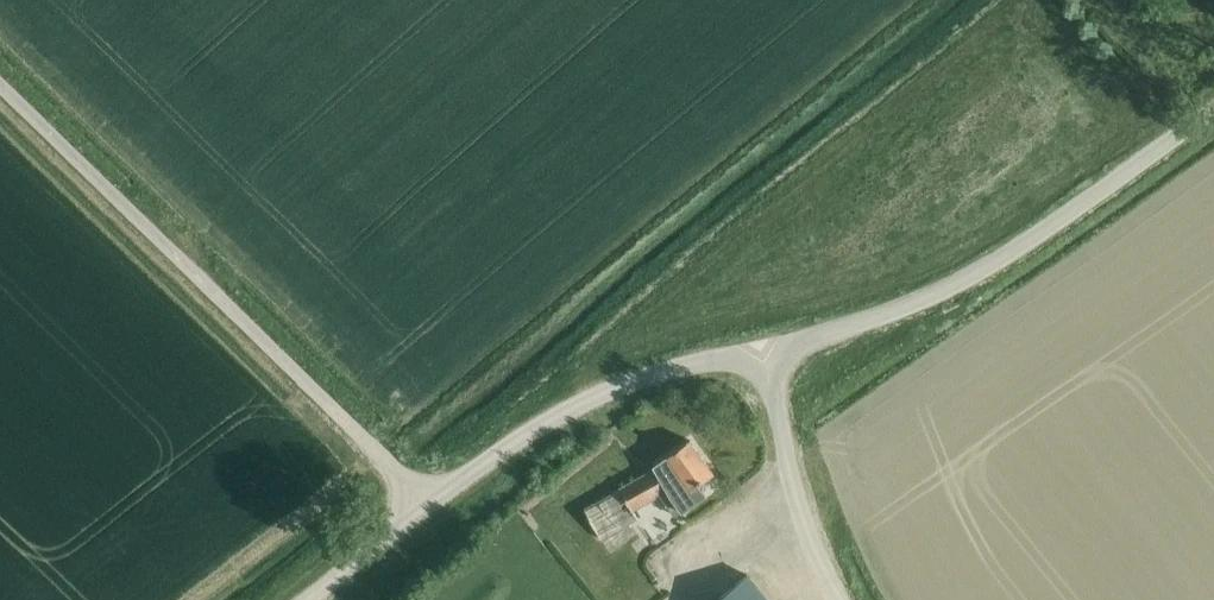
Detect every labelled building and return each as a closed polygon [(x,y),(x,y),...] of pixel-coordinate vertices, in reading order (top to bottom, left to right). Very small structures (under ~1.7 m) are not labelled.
[(697,485),(712,474),(689,441),(653,467),(655,469),(583,510),(600,540),(637,519),(632,511),(667,491),(670,497),(680,512),(704,495),(697,485)] [(718,599),(768,599),(748,576),(718,599)]
